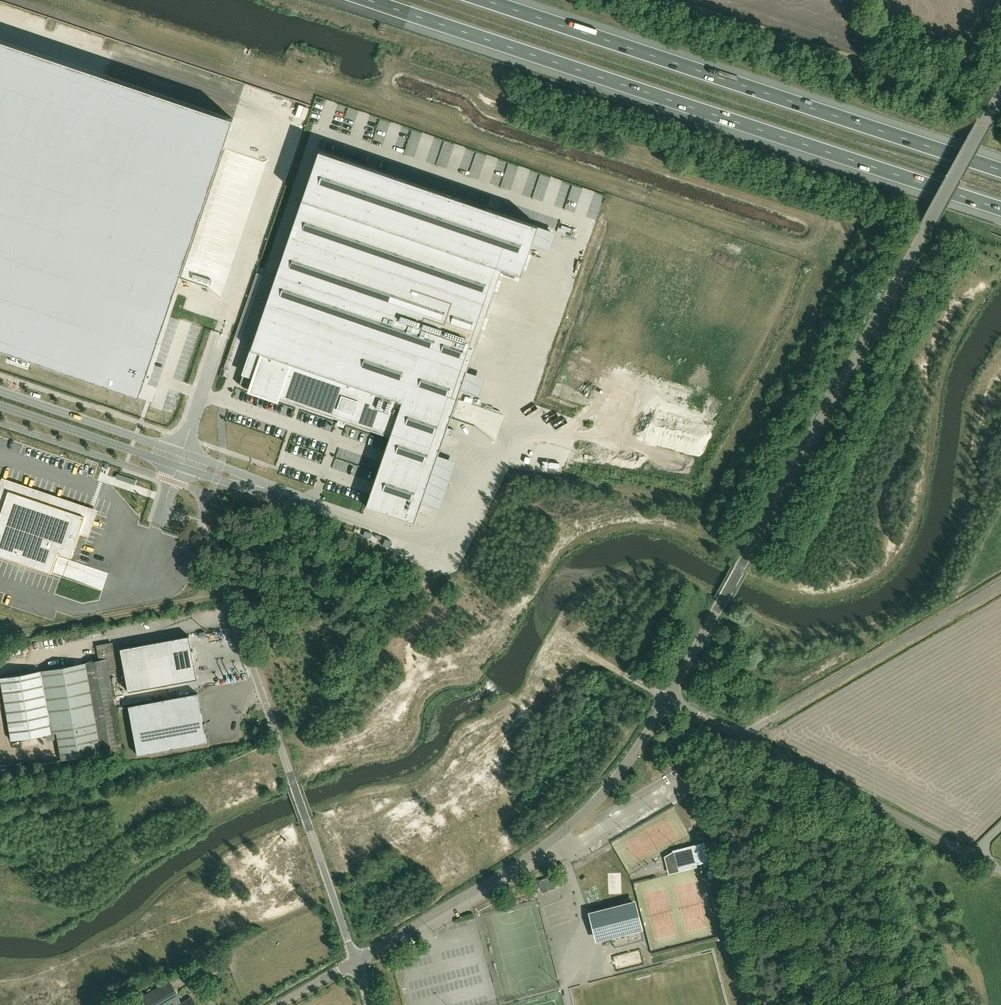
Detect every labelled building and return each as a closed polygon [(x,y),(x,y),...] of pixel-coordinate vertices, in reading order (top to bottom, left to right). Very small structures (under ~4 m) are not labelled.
[(384,13),(393,15),(394,9),(385,6),(384,13)] [(139,395),(233,119),(0,39),(0,347),(139,395)] [(251,350),(240,385),(249,388),(248,391),(278,402),(279,398),(333,417),(334,413),(353,420),(352,423),(390,436),(366,506),(415,523),(418,512),(421,503),(438,455),(445,435),(451,437),(454,429),(447,427),(460,390),(467,371),(502,268),(521,274),(531,245),(538,226),(538,225),(319,150),(254,340),(250,350),(251,350)] [(79,534),(85,516),(8,490),(0,515),(0,556),(51,573),(58,553),(71,557),(79,534)] [(128,691),(197,679),(189,635),(120,648),(128,691)] [(100,660),(87,663),(86,663),(43,671),(1,678),(12,741),(57,733),(62,760),(103,753),(103,755),(123,751),(108,669),(117,668),(112,643),(97,645),(100,660)] [(138,755),(207,742),(198,693),(129,706),(138,755)] [(423,830),(413,833),(415,839),(425,835),(423,830)] [(674,851),(677,863),(694,859),(696,864),(708,861),(703,844),(674,851)] [(546,878),(550,890),(556,888),(551,876),(546,878)] [(548,891),(550,890),(546,878),(544,879),(539,881),(543,892),(548,891)] [(634,903),(591,914),(597,938),(612,935),(613,939),(614,943),(615,947),(644,939),(641,927),(634,903)] [(178,1000),(180,999),(170,981),(144,996),(145,998),(143,999),(146,1004),(148,1003),(149,1004),(169,1004),(173,1002),(175,1004),(196,1004),(192,997),(181,1004),(178,1000)]
